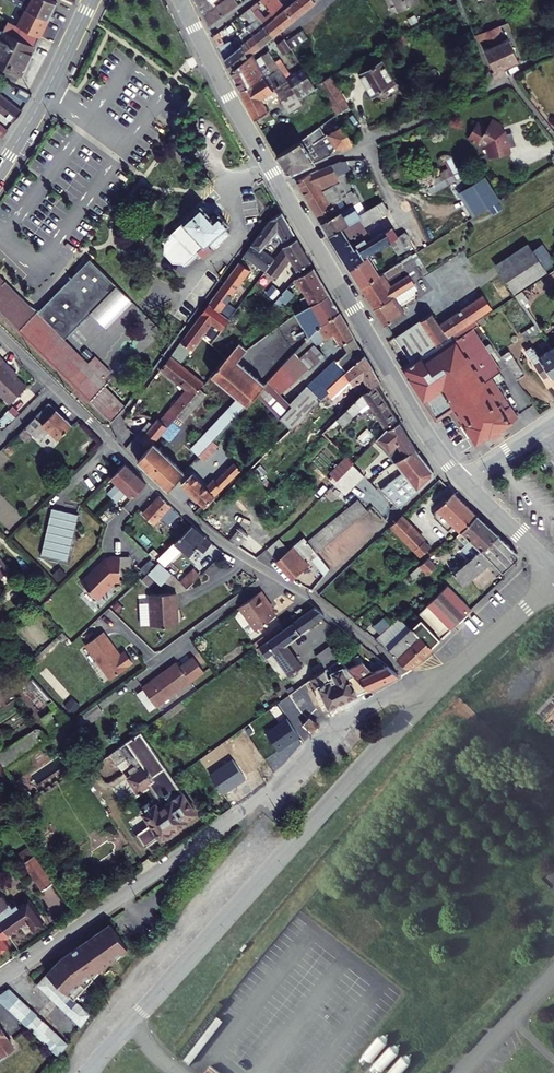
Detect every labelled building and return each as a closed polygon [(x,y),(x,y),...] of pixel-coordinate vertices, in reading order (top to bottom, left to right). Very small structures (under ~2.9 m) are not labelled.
[(52,17),(61,0),(17,0),(52,17)] [(203,30),(233,9),(227,0),(226,0),(211,10),(208,6),(214,1),(214,0),(188,0),(203,30)] [(269,0),(259,0),(254,3),(265,17),(279,32),(289,24),(280,13),(269,0)] [(280,13),(289,24),(308,9),(302,0),(297,0),(280,13)] [(308,9),(319,0),(302,0),(308,9)] [(412,7),(409,0),(387,0),(393,15),(412,7)] [(279,32),(265,17),(259,21),(253,12),(255,11),(251,6),(244,11),(268,41),(275,35),(279,32)] [(235,20),(241,21),(245,28),(240,31),(256,51),(267,42),(268,41),(244,11),(234,19),(235,20)] [(0,51),(0,61),(5,64),(26,24),(17,19),(0,51)] [(49,36),(26,24),(5,64),(28,76),(44,46),(49,36)] [(504,25),(498,27),(514,66),(528,61),(518,36),(511,39),(504,25)] [(500,72),(514,66),(498,27),(482,33),(485,40),(494,36),(497,44),(490,47),(500,72)] [(213,36),(208,40),(226,75),(247,58),(256,51),(240,31),(239,30),(236,32),(238,35),(234,39),(239,46),(235,49),(235,50),(229,55),(224,45),(219,47),(213,36)] [(302,42),(297,34),(281,44),(287,52),(302,42)] [(279,42),(275,35),(268,41),(267,42),(271,48),(279,42)] [(401,47),(397,38),(389,43),(394,51),(401,47)] [(286,52),(279,42),(271,48),(278,58),(286,52)] [(394,51),(389,43),(384,45),(389,54),(394,51)] [(272,75),(275,73),(270,66),(263,55),(250,64),(258,79),(266,91),(269,89),(261,77),(270,71),(272,75)] [(247,58),(226,75),(228,80),(250,64),(247,58)] [(310,93),(298,73),(286,81),(274,63),(270,66),(275,73),(282,84),(289,95),(294,103),(310,93)] [(235,94),(258,79),(250,64),(228,80),(235,94)] [(355,79),(367,100),(389,88),(376,66),(355,79)] [(275,73),(272,75),(270,71),(261,77),(269,89),(270,91),(282,84),(275,73)] [(235,94),(249,123),(262,114),(256,102),(268,94),(266,91),(258,79),(235,94)] [(324,80),(315,86),(333,117),(342,111),(324,80)] [(276,104),(289,95),(282,84),(270,91),(268,93),(276,104)] [(14,122),(22,110),(0,94),(0,111),(14,122)] [(276,104),(275,105),(283,117),(297,108),(294,103),(289,95),(276,104)] [(510,155),(509,150),(505,137),(504,134),(502,132),(500,125),(493,121),(487,130),(478,124),(469,140),(479,146),(481,142),(488,146),(489,149),(492,150),(490,153),(491,157),(494,159),(510,155)] [(337,153),(349,148),(337,128),(327,134),(321,125),(295,144),(295,145),(271,159),(280,174),(286,176),(325,159),(330,151),(337,153)] [(513,134),(505,137),(509,150),(517,148),(513,134)] [(354,158),(340,165),(345,175),(351,172),(359,167),(354,158)] [(307,185),(331,227),(362,209),(356,197),(350,185),(347,180),(345,175),(340,165),(307,185)] [(436,192),(461,177),(455,166),(429,180),(436,192)] [(351,172),(345,175),(347,180),(353,177),(351,172)] [(353,177),(347,180),(350,185),(356,182),(353,177)] [(500,203),(486,179),(462,193),(475,216),(500,203)] [(362,194),(356,182),(350,185),(356,197),(362,194)] [(356,197),(362,209),(368,205),(362,194),(356,197)] [(394,212),(389,203),(373,213),(367,217),(369,221),(338,239),(358,273),(379,260),(401,246),(414,238),(411,233),(404,238),(399,229),(392,233),(391,232),(378,240),(371,229),(393,216),(394,212)] [(331,227),(338,239),(369,221),(367,217),(373,213),(368,205),(362,209),(331,227)] [(225,226),(228,221),(221,213),(215,218),(205,206),(198,210),(171,233),(165,239),(164,256),(174,262),(189,261),(206,242),(210,240),(217,243),(229,231),(225,226)] [(277,221),(250,256),(269,273),(277,262),(266,252),(282,233),(288,243),(298,237),(286,216),(277,221)] [(401,246),(408,257),(422,249),(416,237),(414,238),(401,246)] [(520,293),(553,270),(553,264),(538,240),(501,264),(520,293)] [(288,250),(277,262),(269,273),(252,293),(258,299),(292,261),(300,275),(315,266),(301,242),(288,250)] [(89,260),(38,312),(33,309),(29,314),(17,330),(113,424),(128,409),(105,386),(109,382),(107,380),(115,372),(97,354),(88,363),(64,340),(90,314),(117,287),(89,260)] [(379,260),(358,273),(368,290),(389,277),(379,260)] [(250,265),(220,303),(238,318),(247,306),(236,297),(258,271),(250,265)] [(333,301),(317,275),(301,284),(316,311),(333,301)] [(368,290),(381,312),(401,300),(403,299),(390,277),(389,277),(368,290)] [(17,330),(29,314),(33,309),(27,306),(0,278),(0,313),(17,330)] [(117,287),(90,314),(106,329),(133,302),(117,287)] [(489,294),(440,323),(450,339),(479,320),(498,308),(489,294)] [(381,312),(391,329),(412,317),(401,300),(381,312)] [(344,319),(333,301),(316,311),(302,318),(313,337),(344,319)] [(220,303),(212,313),(230,327),(238,318),(220,303)] [(396,336),(413,362),(424,355),(430,351),(450,339),(440,323),(433,312),(396,336)] [(210,316),(191,341),(199,347),(218,323),(210,316)] [(358,343),(344,319),(313,337),(308,340),(295,354),(314,372),(330,357),(317,342),(324,338),(328,346),(338,340),(344,351),(358,343)] [(464,421),(480,446),(521,418),(493,376),(509,366),(504,359),(479,320),(450,339),(430,351),(432,354),(426,358),(424,355),(413,362),(406,366),(437,416),(458,404),(467,419),(464,421)] [(521,333),(526,341),(541,333),(537,324),(521,333)] [(553,368),(553,352),(553,353),(541,336),(534,340),(553,368)] [(251,338),(222,371),(246,392),(256,401),(275,380),(250,357),(260,346),(251,338)] [(12,356),(0,345),(0,368),(12,356)] [(284,392),(273,403),(296,425),(305,417),(367,359),(360,347),(340,365),(332,366),(296,403),(284,392)] [(180,354),(171,367),(187,380),(194,386),(202,393),(213,382),(180,354)] [(504,359),(519,381),(527,376),(513,354),(504,359)] [(12,356),(0,368),(0,382),(20,401),(36,384),(25,373),(16,364),(18,362),(12,356)] [(383,386),(367,359),(305,417),(318,430),(324,436),(335,426),(323,414),(357,383),(362,388),(370,381),(376,390),(378,389),(383,386)] [(18,362),(16,364),(25,373),(27,372),(18,362)] [(194,386),(187,380),(183,385),(190,390),(194,386)] [(215,380),(213,382),(202,393),(195,402),(199,406),(219,383),(215,380)] [(187,411),(195,402),(202,393),(194,386),(190,390),(171,412),(180,420),(187,411)] [(405,426),(378,389),(376,390),(365,399),(391,436),(405,426)] [(246,392),(209,431),(219,440),(223,435),(256,401),(246,392)] [(58,399),(29,428),(36,435),(50,421),(65,435),(79,421),(58,399)] [(195,402),(187,411),(191,415),(199,406),(195,402)] [(335,426),(342,434),(365,414),(358,406),(335,426)] [(180,420),(171,412),(160,424),(158,422),(145,437),(156,446),(162,440),(180,420)] [(296,425),(295,425),(309,440),(318,430),(305,417),(296,425)] [(421,451),(405,426),(391,436),(351,465),(345,471),(341,475),(350,484),(366,469),(377,480),(387,473),(376,461),(397,445),(403,452),(406,450),(412,457),(421,451)] [(29,428),(25,431),(33,438),(36,435),(29,428)] [(219,440),(208,451),(213,456),(229,440),(223,435),(219,440)] [(145,437),(135,448),(146,458),(156,446),(145,437)] [(193,467),(162,440),(156,446),(146,458),(177,485),(186,475),(193,467)] [(338,451),(332,457),(345,471),(351,465),(338,451)] [(430,463),(421,451),(412,457),(399,465),(405,472),(390,479),(383,486),(386,490),(430,463)] [(186,475),(210,500),(244,467),(237,460),(214,483),(196,465),(193,467),(186,475)] [(437,472),(430,463),(386,490),(403,509),(413,500),(402,488),(412,479),(422,492),(437,479),(437,472)] [(136,476),(126,466),(112,480),(119,486),(110,496),(113,499),(136,476)] [(146,486),(136,476),(113,499),(117,503),(126,494),(133,500),(146,486)] [(458,492),(441,507),(463,530),(479,515),(458,492)] [(373,494),(319,540),(325,546),(327,549),(329,552),(383,505),(373,494)] [(178,514),(159,496),(141,513),(152,524),(150,526),(154,530),(163,522),(166,525),(178,514)] [(87,512),(61,504),(48,551),(74,559),(87,512)] [(415,514),(404,524),(433,559),(443,550),(436,542),(438,540),(415,514)] [(488,524),(479,515),(463,530),(458,534),(467,544),(488,524)] [(251,520),(238,534),(246,540),(259,527),(251,520)] [(169,534),(176,542),(189,530),(181,522),(169,534)] [(499,536),(488,524),(467,544),(463,548),(474,559),(499,536)] [(176,542),(159,560),(164,565),(177,553),(179,555),(192,543),(200,551),(212,541),(192,527),(189,530),(176,542)] [(284,553),(297,543),(288,531),(275,542),(284,553)] [(284,553),(299,572),(315,559),(312,556),(317,552),(325,546),(319,540),(312,531),(297,543),(284,553)] [(503,573),(516,560),(516,556),(499,536),(474,559),(456,576),(467,588),(494,563),(503,573)] [(325,546),(317,552),(320,556),(327,549),(325,546)] [(12,572),(9,565),(0,547),(0,578),(12,572)] [(320,556),(333,570),(340,564),(329,552),(327,549),(320,556)] [(103,593),(121,575),(126,575),(126,552),(116,552),(116,556),(113,556),(101,568),(100,567),(98,567),(97,568),(88,578),(103,593)] [(439,559),(419,573),(422,578),(434,569),(436,573),(445,568),(439,559)] [(141,580),(148,586),(154,580),(160,585),(171,573),(158,562),(141,580)] [(198,563),(185,575),(192,583),(205,571),(198,563)] [(181,587),(154,588),(156,619),(183,618),(182,604),(179,604),(178,596),(182,596),(181,587)] [(457,589),(437,609),(457,631),(478,613),(457,589)] [(238,608),(255,631),(277,614),(269,604),(270,602),(262,590),(238,608)] [(325,616),(315,607),(259,650),(267,661),(276,654),(292,676),(303,667),(287,646),(325,616)] [(437,609),(436,608),(427,616),(447,639),(457,631),(437,609)] [(421,609),(418,611),(424,618),(427,616),(421,609)] [(414,668),(437,649),(416,629),(406,619),(378,638),(410,667),(414,668)] [(426,620),(424,622),(443,643),(446,641),(426,620)] [(424,622),(416,629),(437,649),(443,643),(424,622)] [(107,630),(89,643),(113,676),(136,659),(128,649),(123,652),(107,630)] [(336,658),(329,648),(314,658),(321,668),(336,658)] [(186,662),(183,658),(147,685),(160,703),(210,667),(199,652),(186,662)] [(343,653),(336,658),(374,687),(400,679),(383,664),(377,670),(364,659),(359,666),(343,653)] [(321,668),(299,684),(303,688),(320,677),(324,684),(316,689),(325,707),(340,700),(337,695),(348,690),(350,695),(354,694),(374,687),(336,658),(321,668)] [(100,702),(88,712),(93,719),(106,709),(100,702)] [(313,718),(307,724),(316,733),(322,726),(313,718)] [(0,753),(0,762),(4,767),(44,739),(36,727),(0,753)] [(146,728),(108,756),(113,763),(124,755),(129,763),(132,761),(161,801),(149,810),(157,820),(142,831),(152,845),(204,808),(146,728)] [(49,869),(37,877),(46,889),(58,881),(49,869)] [(7,896),(1,901),(21,928),(32,921),(36,927),(48,918),(32,897),(22,904),(20,900),(12,907),(9,902),(10,901),(7,896)] [(3,913),(16,932),(21,928),(1,901),(0,901),(0,909),(3,912),(3,913)] [(2,950),(13,942),(9,937),(16,932),(3,913),(0,915),(0,947),(2,950)] [(59,962),(46,974),(51,979),(57,986),(63,991),(69,997),(72,1000),(93,980),(90,975),(127,950),(110,925),(69,954),(70,955),(61,964),(59,962)] [(46,974),(36,985),(41,990),(51,979),(46,974)] [(57,986),(51,979),(41,990),(47,996),(57,986)] [(63,991),(57,986),(47,996),(53,1002),(63,991)] [(0,996),(0,1003),(7,1010),(18,998),(9,990),(0,996)] [(69,997),(63,991),(53,1002),(59,1008),(69,997)] [(72,1000),(69,997),(59,1008),(64,1013),(74,1003),(72,1000)] [(24,1005),(18,998),(7,1010),(13,1016),(24,1005)] [(80,1009),(74,1003),(64,1013),(70,1019),(80,1009)] [(30,1010),(24,1005),(13,1016),(20,1022),(30,1010)] [(88,1016),(80,1009),(70,1019),(79,1028),(88,1016)] [(35,1016),(30,1010),(20,1022),(25,1027),(35,1016)] [(42,1022),(35,1016),(25,1027),(31,1033),(42,1022)] [(48,1027),(42,1022),(31,1033),(37,1038),(48,1027)] [(1,1065),(11,1058),(10,1056),(20,1048),(4,1026),(1,1028),(0,1027),(0,1064),(1,1065)] [(53,1033),(48,1027),(37,1038),(43,1044),(53,1033)] [(59,1039),(53,1033),(43,1044),(49,1050),(59,1039)] [(65,1044),(59,1039),(49,1050),(55,1055),(65,1044)]
